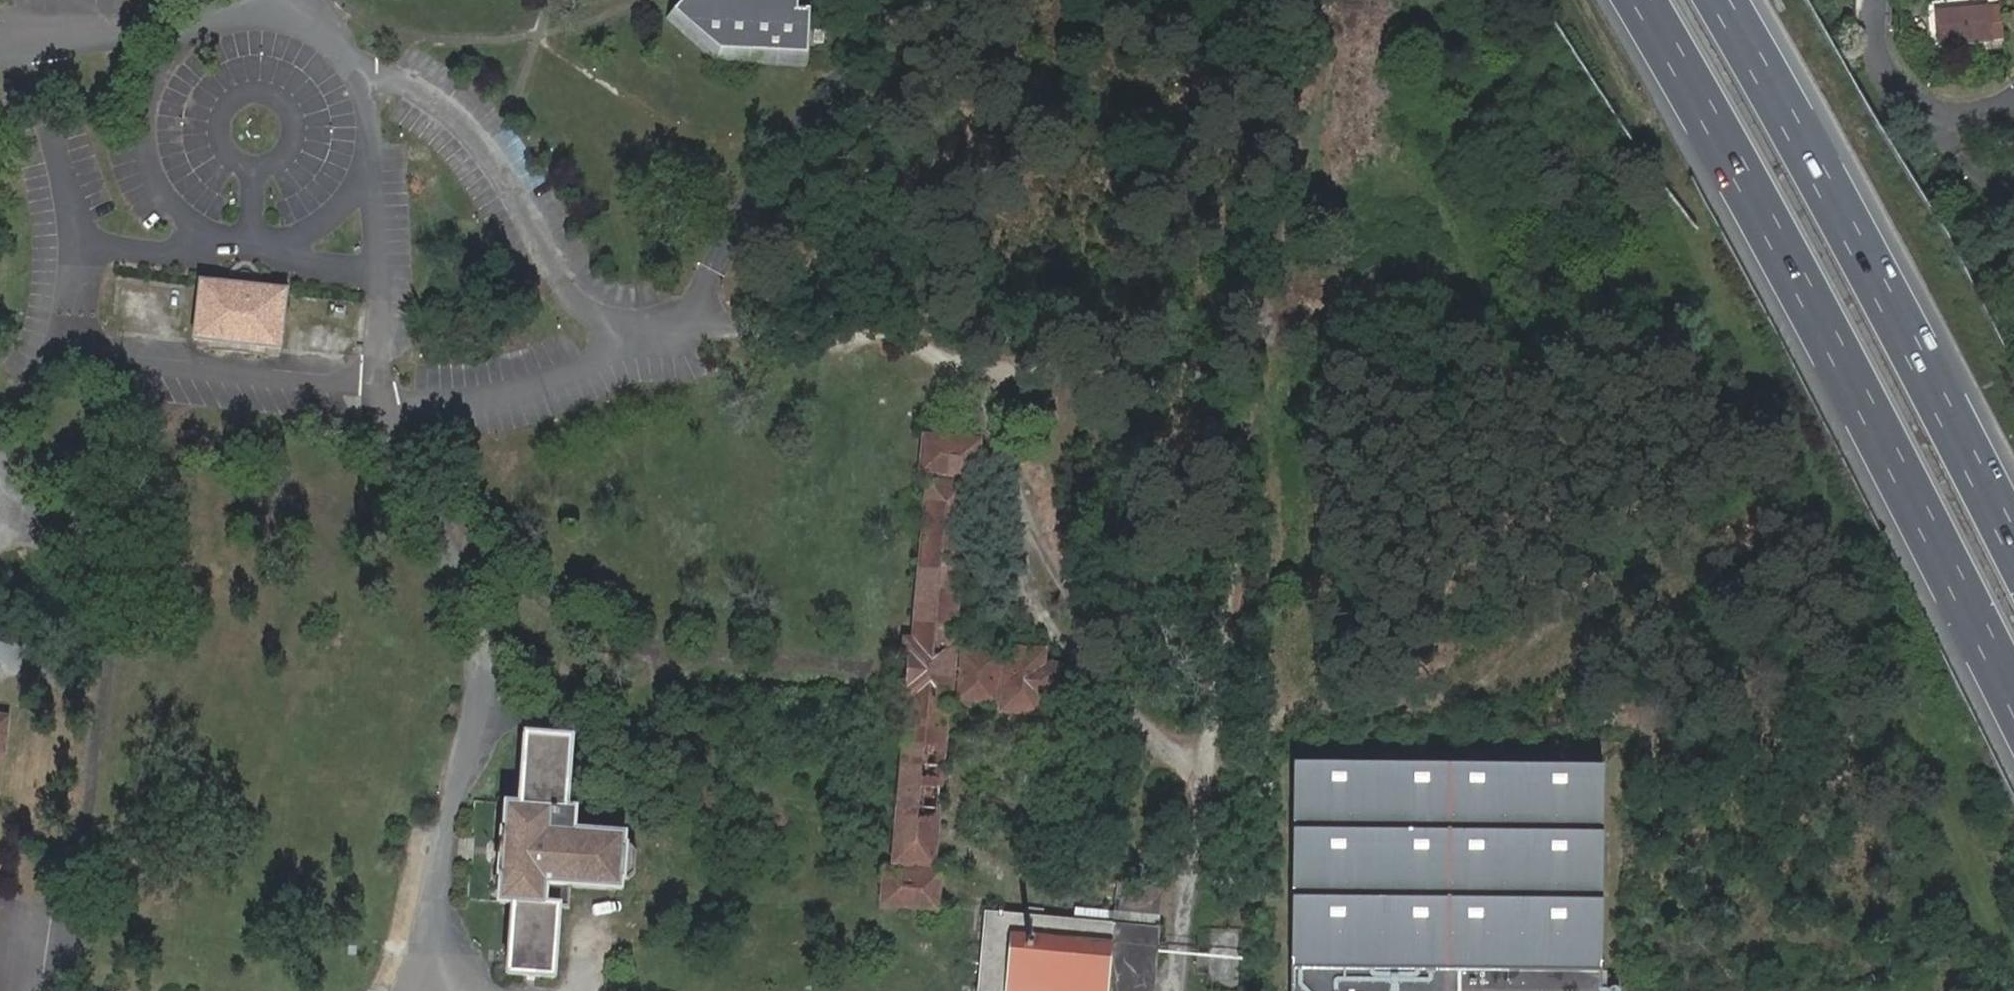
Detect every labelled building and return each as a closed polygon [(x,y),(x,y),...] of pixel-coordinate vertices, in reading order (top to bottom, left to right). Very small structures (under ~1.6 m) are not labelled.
[(663,12),(713,56),(805,61),(808,4),(795,4),(795,0),(673,0),(663,12)] [(1999,40),(1996,10),(1973,13),(1972,3),(1956,5),(1957,15),(1930,18),(1932,32),(1935,31),(1938,49),(1991,44),(1991,42),(1999,40)] [(283,346),(289,287),(201,279),(195,338),(283,346)] [(914,658),(912,684),(903,683),(901,700),(910,701),(891,876),(883,874),(879,908),(934,913),(938,881),(928,880),(947,701),(1003,707),(1002,716),(1037,720),(1038,709),(1060,711),(1064,674),(1042,670),(1044,657),(1008,652),(1008,661),(956,655),(956,646),(953,646),(970,474),(980,475),(984,442),(931,437),(927,469),(934,470),(916,641),(908,641),(905,657),(914,658)] [(505,802),(499,904),(513,904),(508,975),(556,979),(560,906),(571,907),(573,883),(625,886),(626,875),(639,877),(642,848),(628,848),(629,836),(577,831),(578,809),(567,808),(572,738),(525,735),(520,804),(505,802)] [(1290,758),(1287,990),(1597,990),(1600,761),(1290,758)] [(975,990),(988,990),(1150,990),(1159,882),(1116,877),(1111,917),(982,906),(975,990)]
